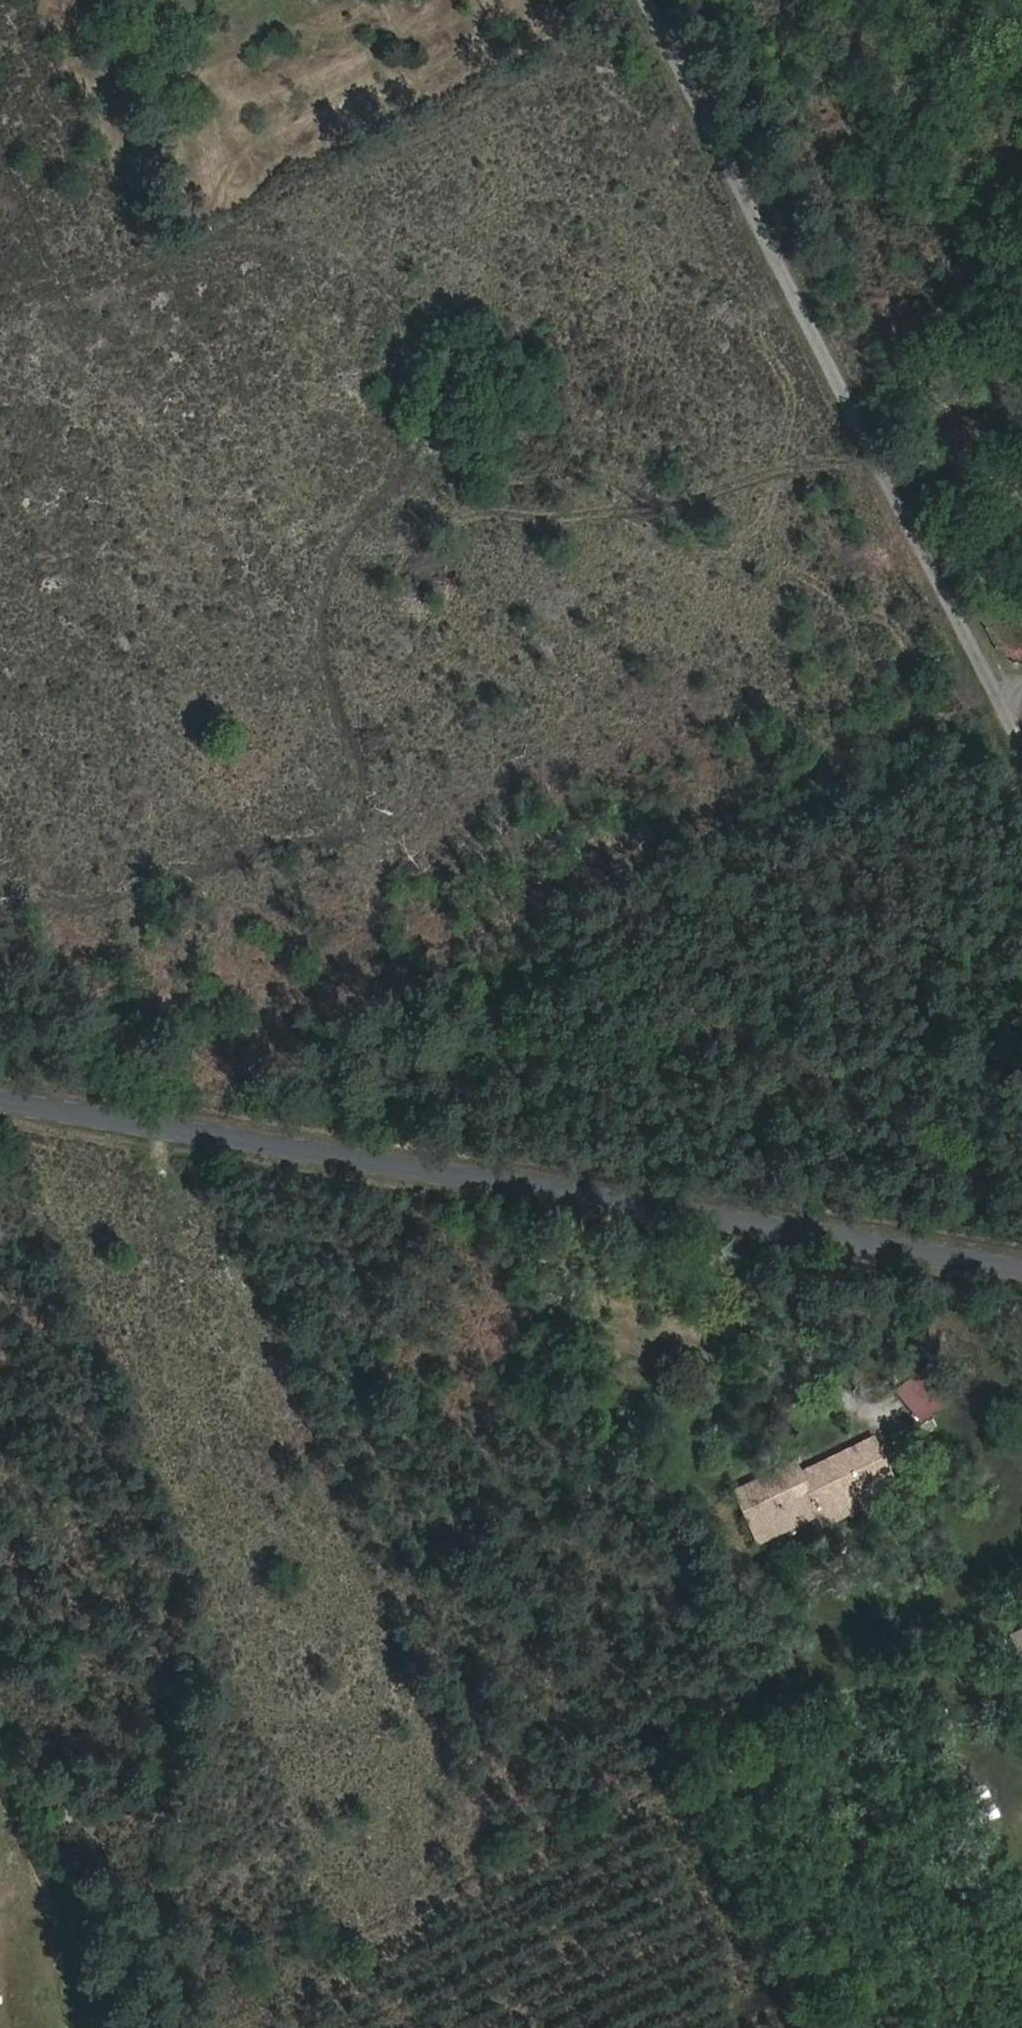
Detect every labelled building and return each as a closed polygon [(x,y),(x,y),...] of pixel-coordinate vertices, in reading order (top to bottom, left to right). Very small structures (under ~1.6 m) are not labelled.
[(823,1525),(897,1490),(872,1439),(799,1474),(794,1463),(734,1492),(759,1543),(818,1514),(823,1525)] [(1011,1636),(1020,1655),(1021,1654),(1021,1631),(1011,1636)]
